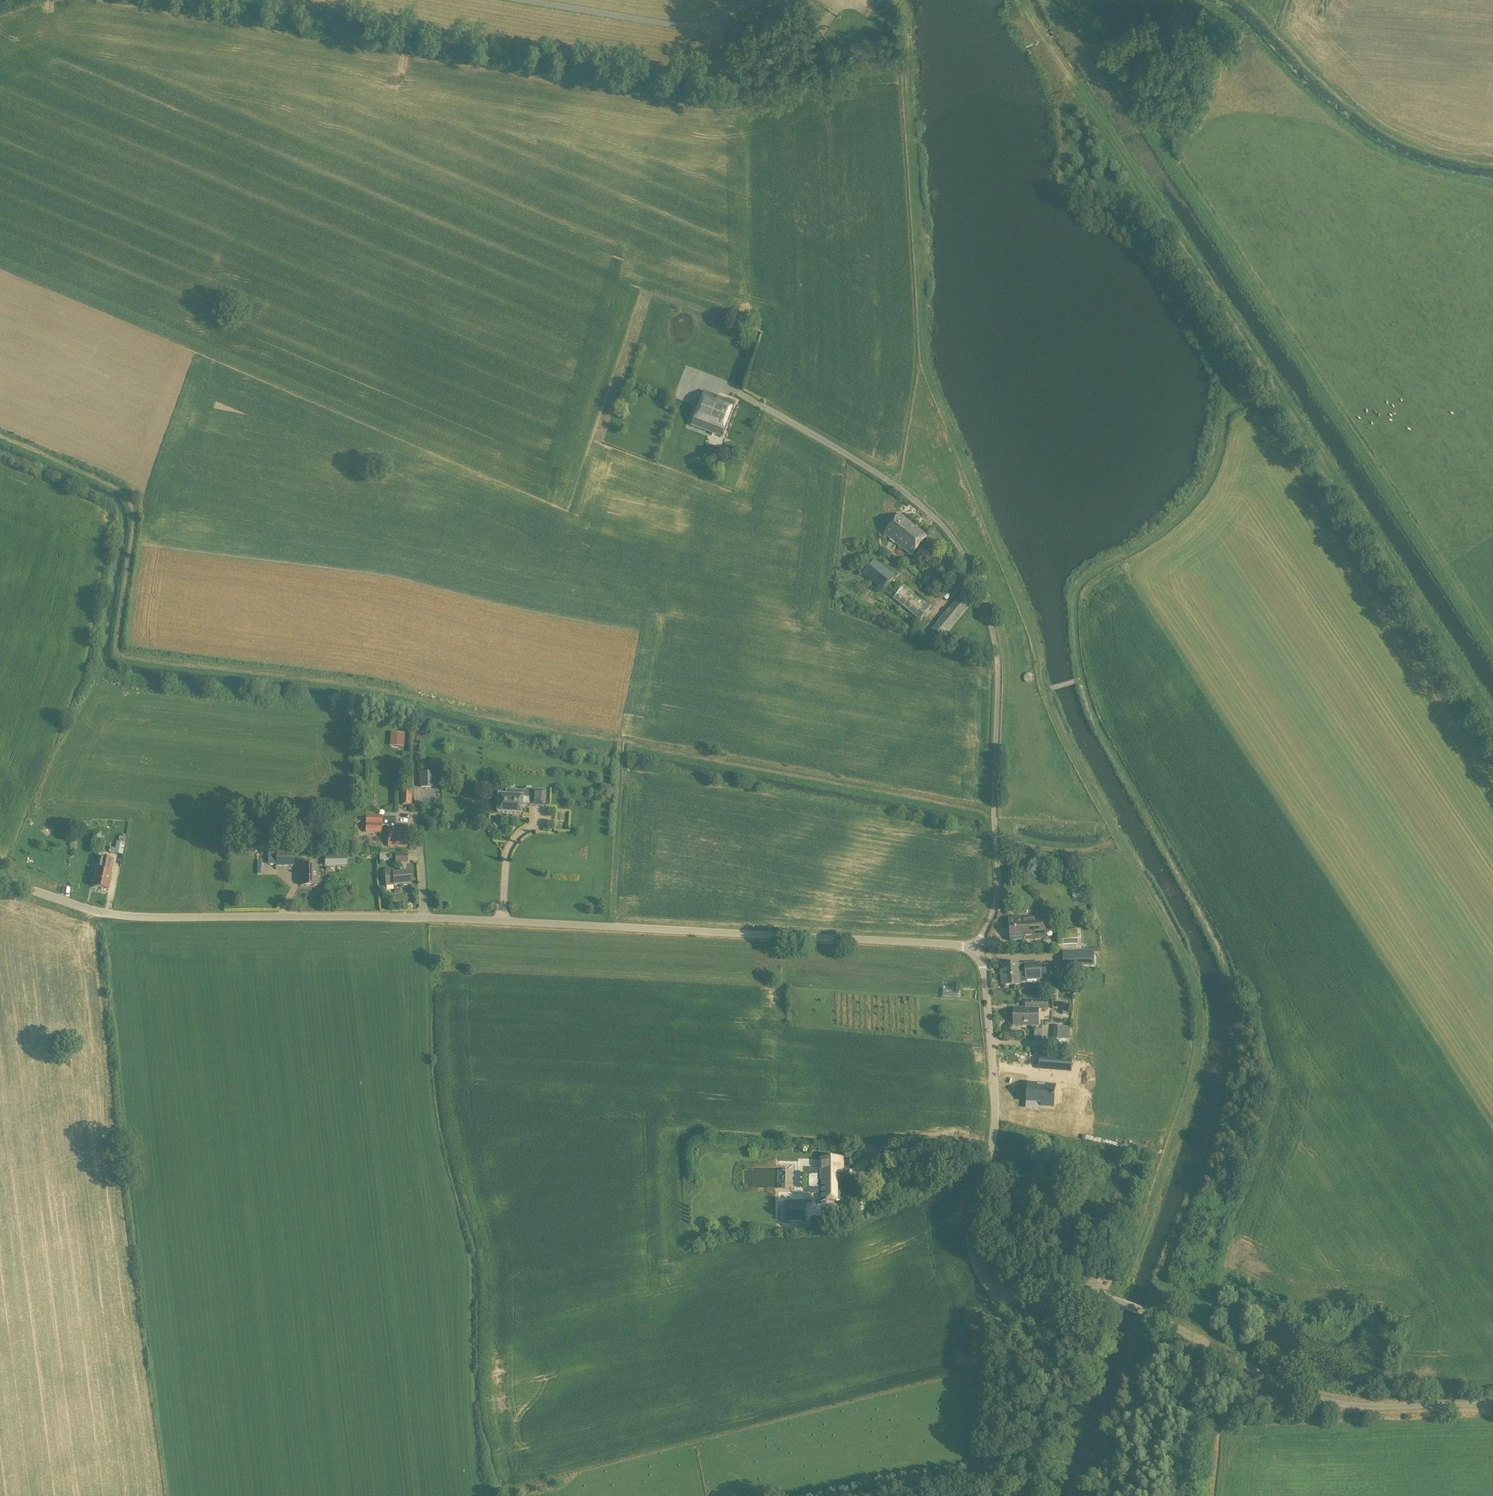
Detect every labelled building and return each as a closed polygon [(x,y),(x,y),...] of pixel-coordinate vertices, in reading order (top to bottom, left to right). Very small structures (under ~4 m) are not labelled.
[(721,436),(734,402),(704,391),(674,468),(695,475),(694,479),(706,484),(707,481),(702,479),(707,468),(700,465),(713,433),(721,436)] [(911,556),(927,536),(901,515),(885,534),(911,556)] [(895,577),(875,560),(864,574),(884,591),(895,577)] [(893,598),(920,620),(931,606),(905,585),(893,598)] [(943,639),(975,600),(964,591),(932,630),(943,639)] [(391,731),(391,745),(405,745),(405,732),(391,731)] [(433,787),(433,772),(419,772),(420,788),(433,787)] [(404,804),(413,804),(412,788),(403,788),(404,804)] [(519,813),(520,813),(521,803),(530,803),(530,804),(543,805),(543,790),(531,789),(530,796),(520,796),(499,795),(499,794),(498,794),(497,810),(497,811),(498,812),(498,811),(519,813)] [(407,825),(396,825),(396,817),(366,817),(366,832),(381,832),(381,825),(388,825),(388,846),(407,846),(407,825)] [(110,847),(109,852),(122,855),(126,837),(119,836),(118,842),(116,841),(115,848),(110,847)] [(311,851),(319,851),(319,849),(327,849),(327,844),(311,843),(311,851)] [(276,866),(293,866),(293,852),(276,852),(276,866)] [(331,866),(347,866),(347,854),(331,854),(331,866)] [(395,863),(407,863),(407,854),(395,854),(395,863)] [(110,875),(113,861),(100,858),(97,872),(96,872),(93,887),(100,888),(101,890),(104,891),(106,890),(108,890),(111,875),(110,875)] [(301,877),(301,886),(317,886),(317,866),(310,867),(310,860),(298,861),(299,877),(301,877)] [(384,871),(386,886),(394,885),(394,886),(411,884),(409,872),(393,873),(393,870),(384,871)] [(1073,898),(1085,896),(1084,890),(1072,891),(1073,898)] [(1011,942),(1047,938),(1044,916),(1009,920),(1011,942)] [(1075,951),(1064,951),(1064,964),(1075,964),(1094,965),(1094,951),(1075,951)] [(1002,986),(1020,984),(1020,983),(1027,983),(1027,981),(1042,979),(1041,962),(1024,963),(1024,964),(1018,964),(1018,963),(1003,964),(1004,974),(1001,975),(1002,986)] [(1014,1026),(1038,1025),(1038,1008),(1048,1008),(1048,1000),(1025,1000),(1025,1008),(1014,1009),(1014,1026)] [(1069,1039),(1070,1027),(1054,1027),(1053,1039),(1069,1039)] [(1070,1071),(1071,1058),(1052,1056),(1051,1069),(1070,1071)] [(1029,1085),(1028,1102),(1042,1103),(1042,1106),(1053,1107),(1054,1099),(1055,1095),(1054,1095),(1055,1087),(1046,1086),(1038,1085),(1038,1086),(1029,1085)] [(884,1147),(864,1147),(864,1155),(884,1155),(884,1147)] [(821,1201),(843,1201),(843,1177),(851,1177),(851,1169),(844,1169),(844,1160),(821,1159),(821,1201)] [(820,1165),(810,1165),(811,1186),(821,1185),(820,1165)] [(805,1201),(785,1201),(785,1221),(806,1221),(805,1201)]
